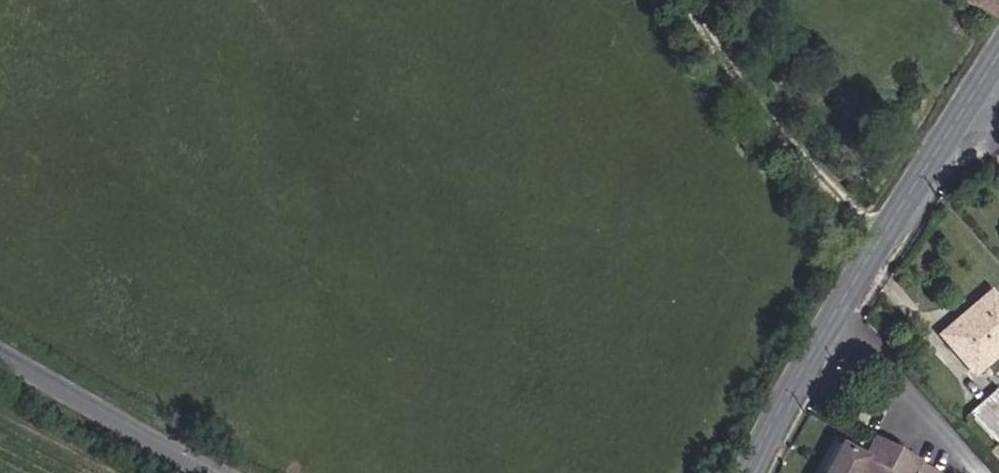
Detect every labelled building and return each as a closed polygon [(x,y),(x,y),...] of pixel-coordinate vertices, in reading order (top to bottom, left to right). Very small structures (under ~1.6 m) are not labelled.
[(979,18),(990,0),(947,0),(979,18)] [(967,378),(998,351),(998,309),(986,294),(933,339),(967,378)] [(990,442),(998,434),(998,392),(991,383),(961,410),(990,442)] [(884,451),(899,458),(902,450),(888,443),(884,451)] [(899,458),(884,451),(870,445),(863,459),(857,472),(887,472),(888,471),(892,472),(932,472),(899,458)] [(863,459),(835,446),(823,472),(857,472),(863,459)]
